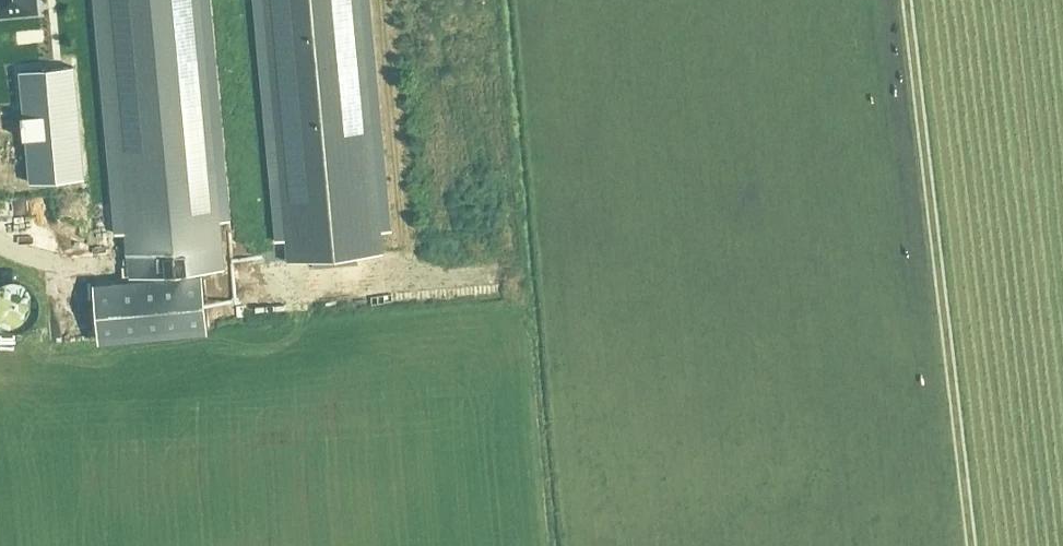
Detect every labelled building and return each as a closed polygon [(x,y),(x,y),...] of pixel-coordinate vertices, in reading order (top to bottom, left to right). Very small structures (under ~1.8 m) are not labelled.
[(12,9),(12,0),(0,0),(0,10),(12,9)] [(130,276),(227,267),(202,0),(104,0),(130,276)] [(289,259),(383,250),(359,0),(265,0),(289,252),(289,259)] [(84,177),(74,66),(19,71),(30,182),(84,177)] [(202,273),(94,283),(99,343),(208,332),(202,273)]
